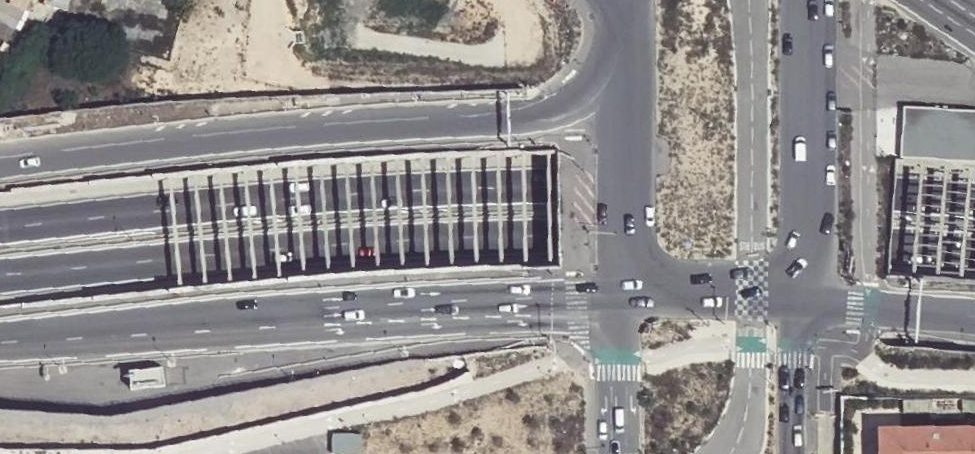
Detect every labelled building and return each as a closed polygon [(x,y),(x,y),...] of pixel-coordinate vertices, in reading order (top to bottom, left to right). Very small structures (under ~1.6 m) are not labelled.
[(12,30),(30,5),(32,0),(0,0),(0,23),(12,30)] [(902,113),(899,164),(974,168),(974,117),(902,113)] [(370,432),(340,434),(340,453),(371,452),(370,432)] [(884,434),(884,453),(974,453),(974,433),(884,434)]
